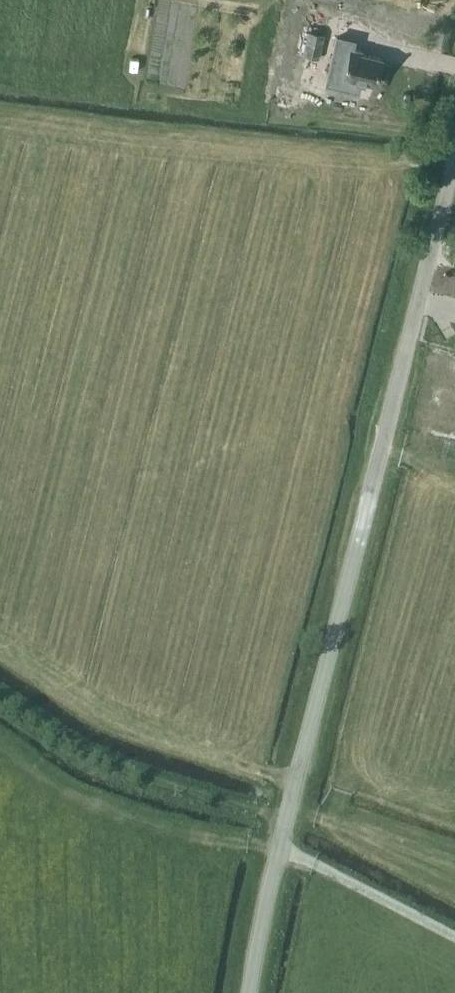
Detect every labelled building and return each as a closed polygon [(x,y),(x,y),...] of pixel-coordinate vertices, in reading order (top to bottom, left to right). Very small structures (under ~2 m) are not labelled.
[(303,58),(318,61),(322,37),(307,35),(303,58)] [(335,63),(348,65),(346,77),(378,83),(382,59),(361,55),(362,51),(352,49),(353,44),(339,41),(335,63)]
